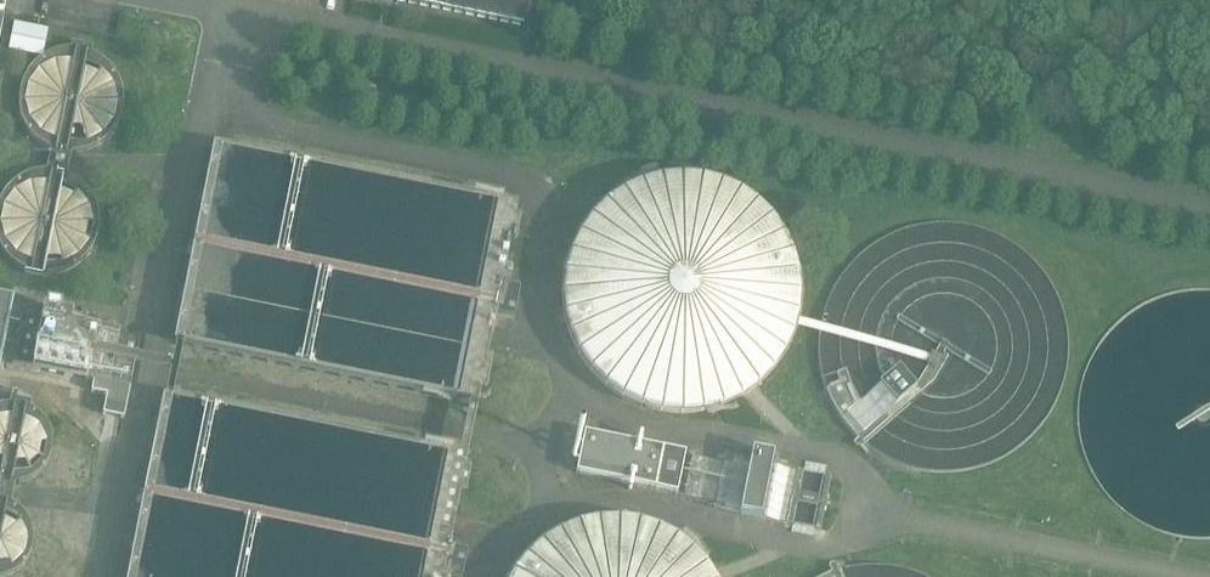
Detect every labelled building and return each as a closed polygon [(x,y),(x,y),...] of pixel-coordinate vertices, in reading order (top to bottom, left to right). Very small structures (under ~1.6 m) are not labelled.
[(395,2),(522,28),(528,0),(395,0),(395,2)] [(16,20),(10,43),(44,51),(50,28),(16,20)] [(127,97),(127,96),(126,85),(124,77),(118,67),(112,59),(104,53),(96,49),(86,46),(78,45),(67,46),(58,49),(49,53),(41,59),(35,67),(31,73),(27,84),(26,94),(26,103),(29,113),(34,124),(40,131),(48,137),(55,142),(64,145),(75,147),(86,146),(94,144),(104,138),(112,132),(118,125),(123,117),(126,107),(127,97)] [(103,222),(102,212),(100,203),(95,194),(89,186),(82,179),(73,174),(64,171),(54,169),(44,170),(34,172),(25,176),(17,182),(10,189),(4,197),(0,206),(0,208),(0,236),(3,245),(9,253),(16,261),(24,267),(33,271),(42,273),(52,274),(62,273),(72,270),(80,266),(88,258),(94,251),(99,242),(102,232),(103,222)] [(797,312),(798,298),(797,284),(795,271),(792,257),(787,244),(780,232),(772,220),(763,210),(752,201),(741,193),(728,186),(715,181),(702,177),(688,175),(674,175),(660,176),(646,179),(633,183),(620,189),(608,196),(597,205),(587,215),(579,226),(571,238),(565,251),(561,264),(558,277),(557,291),(557,305),(559,319),(563,333),(568,346),(575,358),(583,369),(592,380),(603,389),(614,397),(626,404),(639,409),(653,413),(667,415),(681,415),(695,414),(709,411),(722,407),(735,401),(746,393),(757,385),(767,375),(776,364),(783,352),(789,339),(794,326),(797,312)] [(13,299),(0,296),(0,364),(13,299)] [(106,396),(104,405),(125,409),(139,340),(21,317),(11,365),(93,382),(90,393),(106,396)] [(59,441),(58,434),(56,427),(52,420),(47,414),(42,410),(35,406),(28,404),(20,403),(13,403),(6,405),(0,408),(0,476),(0,477),(7,480),(15,481),(22,481),(29,480),(36,478),(43,474),(48,469),(53,463),(56,456),(58,449),(59,441)] [(676,493),(684,454),(578,433),(570,471),(676,493)] [(766,518),(777,458),(754,454),(742,513),(766,518)] [(43,541),(42,533),(40,525),(36,518),(32,512),(27,508),(19,503),(13,501),(4,500),(0,500),(0,576),(20,576),(22,576),(29,571),(35,565),(39,559),(42,550),(43,541)] [(709,569),(700,559),(689,549),(678,541),(666,534),(653,529),(640,525),(626,522),(612,522),(598,523),(584,525),(571,529),(558,535),(546,542),(535,550),(525,560),(516,571),(512,576),(714,576),(709,569)]
